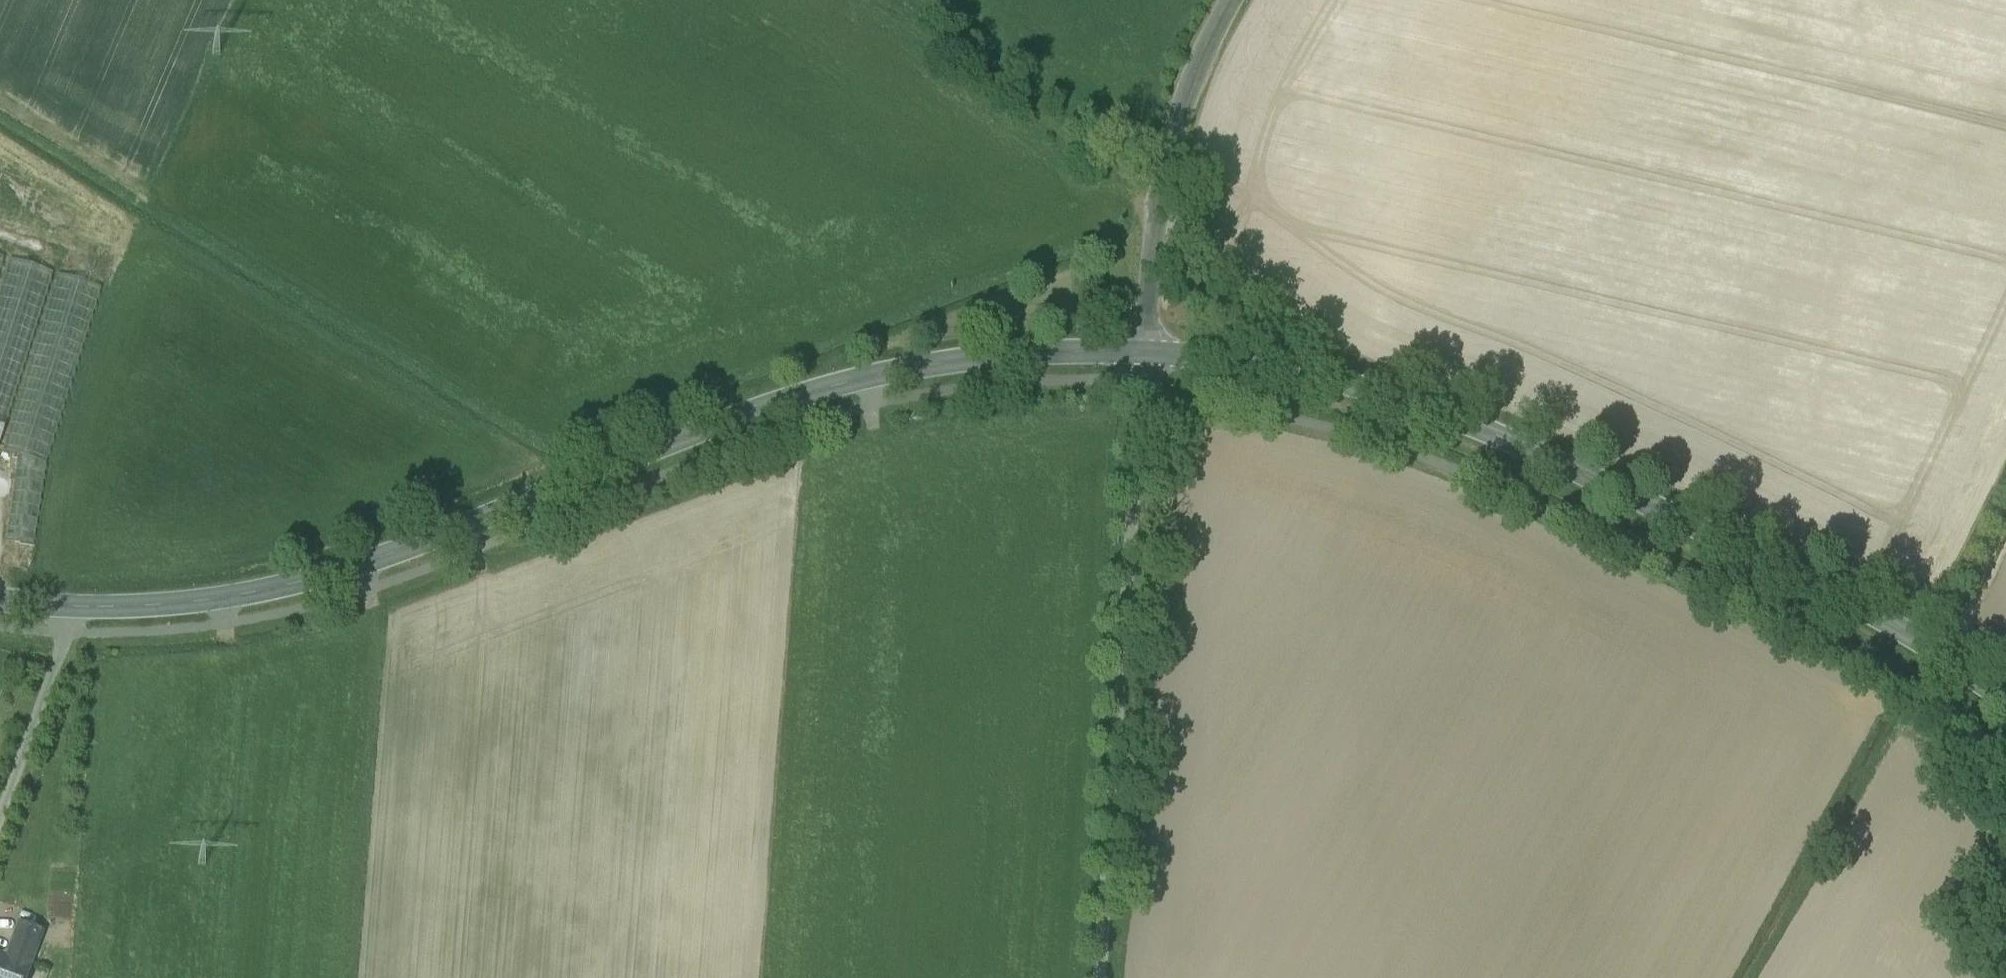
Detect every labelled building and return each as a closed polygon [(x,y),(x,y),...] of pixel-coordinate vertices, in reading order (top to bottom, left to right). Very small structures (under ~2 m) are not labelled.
[(54,274),(10,260),(0,291),(0,446),(54,274)] [(58,275),(2,451),(18,456),(46,465),(102,289),(58,275)] [(1185,293),(1191,298),(1198,295),(1199,287),(1193,282),(1186,286),(1185,293)] [(18,456),(4,541),(34,546),(46,465),(18,456)] [(42,935),(20,927),(13,946),(35,954),(42,935)] [(4,959),(0,958),(0,977),(28,977),(31,969),(30,968),(35,954),(13,946),(9,957),(4,959)]
